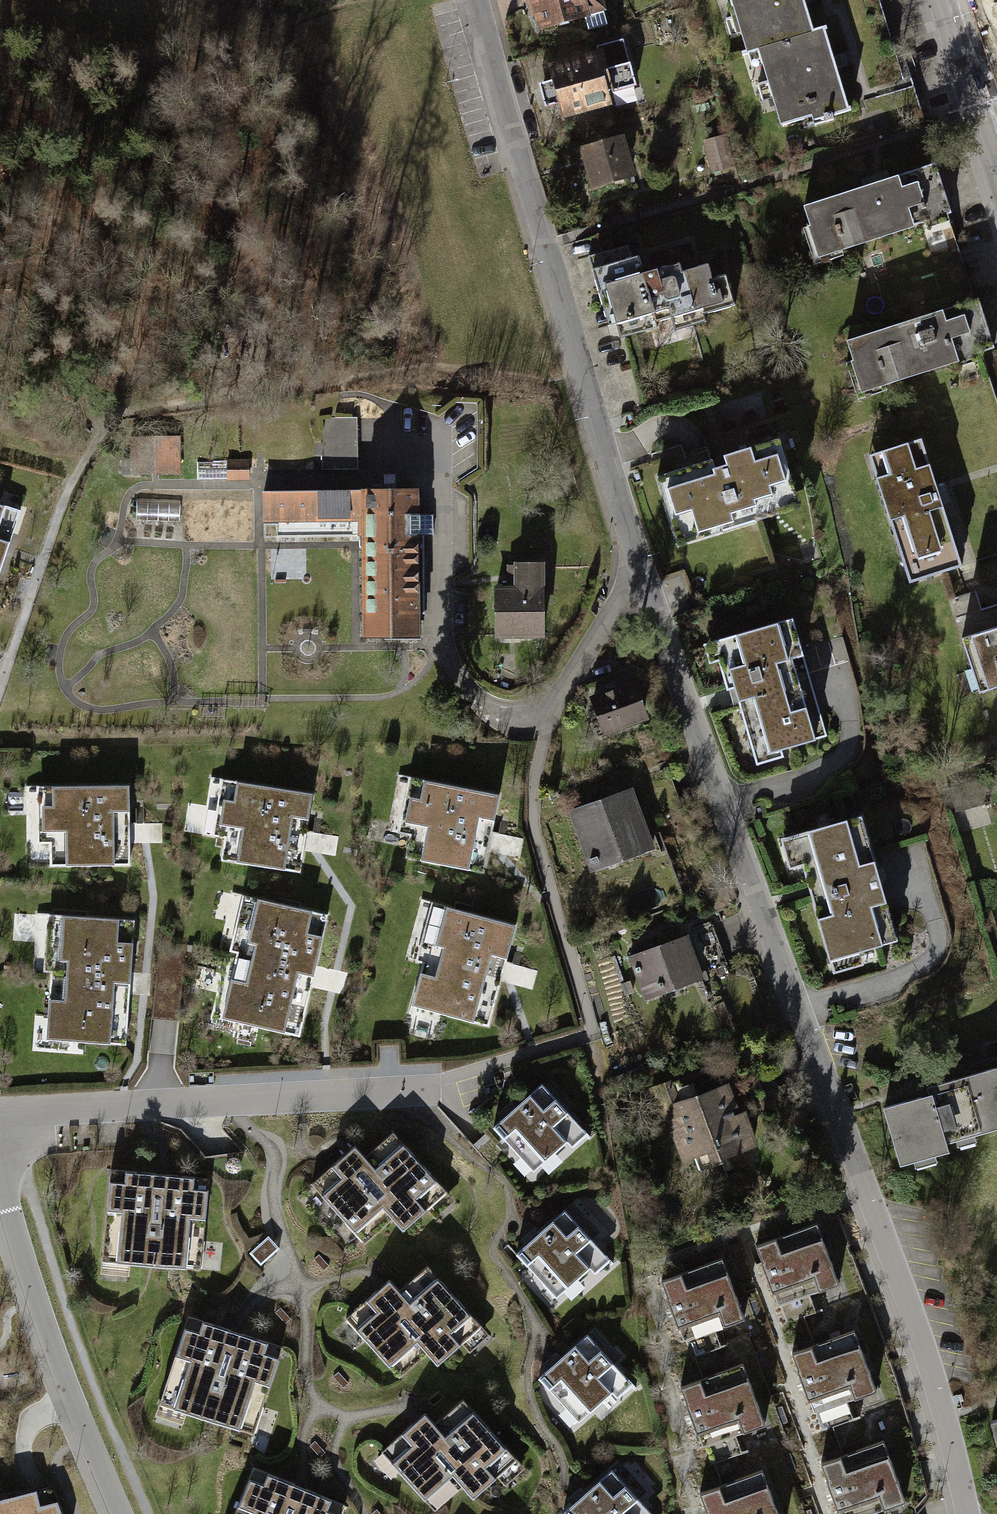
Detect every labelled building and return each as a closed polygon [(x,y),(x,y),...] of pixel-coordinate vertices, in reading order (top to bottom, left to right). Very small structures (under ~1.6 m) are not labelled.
[(539,29),(585,17),(588,30),(607,25),(600,0),(531,0),(539,29)] [(749,53),(760,50),(759,49),(815,32),(815,30),(805,0),(733,0),(749,53)] [(759,49),(760,50),(783,125),(846,106),(834,64),(823,28),(815,30),(815,32),(759,49)] [(599,53),(550,67),(554,79),(538,84),(545,107),(560,103),(564,116),(609,103),(606,92),(608,91),(609,93),(636,86),(623,39),(596,46),(599,53)] [(619,139),(584,150),(594,182),(629,172),(619,139)] [(877,184),(798,209),(816,264),(949,223),(931,168),(877,184)] [(638,254),(590,269),(614,345),(738,307),(729,279),(713,284),(709,270),(685,278),(682,269),(646,280),(638,254)] [(975,304),(842,345),(860,401),(992,360),(975,304)] [(356,417),(323,418),(324,468),(358,467),(356,417)] [(784,431),(651,472),(668,527),(801,487),(784,431)] [(122,436),(123,476),(180,475),(179,436),(122,436)] [(923,445),(869,461),(908,593),(962,577),(923,445)] [(198,460),(197,478),(249,479),(249,461),(198,460)] [(419,490),(264,492),(265,532),(356,531),(358,639),(421,638),(419,490)] [(5,551),(20,508),(0,502),(0,567),(5,551)] [(541,567),(507,569),(509,594),(488,595),(490,641),(543,639),(541,567)] [(788,624),(714,649),(754,765),(828,740),(788,624)] [(954,641),(971,699),(996,691),(996,628),(954,641)] [(626,689),(584,708),(599,741),(641,723),(626,689)] [(414,837),(409,857),(485,873),(492,843),(501,800),(413,781),(402,835),(414,837)] [(320,797),(225,782),(216,840),(229,842),(225,865),(307,878),(312,845),(320,797)] [(132,787),(36,789),(38,874),(134,872),(132,787)] [(641,791),(576,812),(597,876),(662,854),(641,791)] [(856,817),(782,842),(821,958),(895,933),(856,817)] [(331,919),(245,898),(231,954),(243,957),(226,1021),(300,1039),(316,976),(331,919)] [(428,966),(416,1006),(492,1030),(508,981),(524,929),(437,902),(418,963),(428,966)] [(132,924),(50,917),(46,976),(60,977),(55,1040),(123,1045),(128,982),(132,924)] [(697,939),(635,963),(652,1006),(714,982),(697,939)] [(894,1110),(910,1167),(963,1153),(960,1142),(996,1132),(996,1071),(934,1088),(937,1098),(894,1110)] [(573,1119),(538,1083),(507,1111),(490,1127),(517,1156),(521,1152),(535,1166),(563,1140),(557,1134),(573,1119)] [(734,1089),(680,1111),(703,1167),(757,1145),(734,1089)] [(443,1189),(388,1129),(348,1165),(339,1156),(308,1183),(361,1241),(388,1217),(399,1230),(443,1189)] [(107,1167),(98,1258),(132,1262),(197,1268),(206,1177),(161,1173),(107,1167)] [(595,1246),(559,1208),(527,1239),(513,1252),(541,1282),(546,1277),(558,1291),(584,1267),(579,1261),(595,1246)] [(783,1239),(764,1246),(784,1303),(845,1282),(824,1224),(783,1239)] [(266,1234),(247,1252),(260,1266),(279,1248),(266,1234)] [(482,1325),(427,1263),(400,1288),(389,1277),(382,1283),(344,1319),(399,1378),(426,1355),(437,1366),(482,1325)] [(687,1277),(666,1284),(681,1330),(724,1316),(729,1330),(750,1323),(734,1274),(691,1289),(687,1277)] [(185,1316),(156,1402),(250,1433),(279,1347),(185,1316)] [(863,1332),(797,1358),(820,1416),(886,1390),(863,1332)] [(617,1370),(583,1333),(553,1361),(536,1377),(563,1405),(565,1403),(579,1418),(608,1391),(602,1384),(617,1370)] [(750,1368),(687,1390),(707,1448),(771,1426),(750,1368)] [(416,1417),(379,1450),(435,1512),(462,1488),(472,1498),(517,1458),(463,1396),(435,1421),(425,1410),(416,1417)] [(827,1468),(842,1513),(873,1513),(909,1503),(891,1448),(827,1468)] [(231,1513),(338,1513),(342,1505),(294,1485),(250,1467),(231,1513)] [(559,1512),(561,1513),(634,1513),(643,1505),(606,1467),(577,1495),(559,1512)] [(705,1497),(711,1513),(781,1513),(767,1475),(705,1497)] [(49,1485),(38,1488),(0,1498),(0,1513),(63,1513),(49,1485)]
